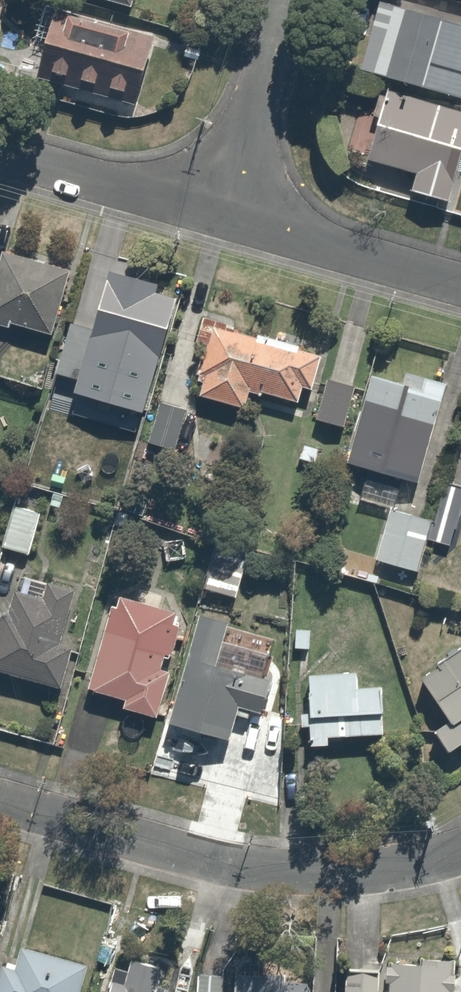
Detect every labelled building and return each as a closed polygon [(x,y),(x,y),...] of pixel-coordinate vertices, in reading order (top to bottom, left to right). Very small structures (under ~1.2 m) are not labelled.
[(54,4),(37,76),(136,99),(152,27),(54,4)] [(352,65),(460,94),(460,91),(460,28),(369,4),(352,65)] [(350,155),(402,169),(396,192),(441,204),(460,128),(460,109),(368,85),(350,155)] [(61,265),(0,249),(0,325),(1,321),(44,333),(61,265)] [(149,282),(99,266),(77,338),(104,347),(102,354),(116,358),(108,386),(138,395),(168,296),(147,290),(149,282)] [(197,312),(185,348),(196,351),(183,390),(236,408),(242,390),(287,405),(293,385),(304,389),(316,352),(197,312)] [(89,352),(60,342),(46,380),(75,390),(89,352)] [(395,481),(409,486),(446,385),(400,368),(396,379),(366,367),(333,458),(362,468),(351,497),(385,509),(388,502),(395,481)] [(346,387),(318,376),(302,416),(330,428),(346,387)] [(184,407),(156,398),(142,441),(171,449),(184,407)] [(442,480),(428,516),(421,537),(443,545),(460,494),(460,487),(442,480)] [(385,509),(368,555),(409,569),(421,537),(428,516),(388,502),(385,509)] [(8,505),(0,530),(0,545),(26,554),(39,515),(8,505)] [(235,537),(205,533),(200,575),(230,578),(235,537)] [(2,589),(0,597),(0,673),(54,689),(67,645),(55,641),(71,586),(36,576),(30,597),(2,589)] [(101,602),(76,685),(116,697),(114,705),(149,716),(176,624),(101,602)] [(250,749),(273,678),(210,658),(222,620),(191,610),(156,719),(250,749)] [(311,627),(291,626),(290,648),(310,649),(311,627)] [(448,749),(460,741),(460,648),(421,672),(447,715),(432,724),(448,749)] [(385,712),(383,680),(358,681),(358,668),(295,672),(300,746),(323,744),(322,735),(379,732),(377,713),(385,712)] [(87,963),(2,940),(0,949),(0,991),(79,991),(87,963)] [(338,991),(449,991),(447,991),(450,964),(376,957),(374,976),(340,972),(338,991)] [(131,958),(122,987),(108,983),(105,991),(158,991),(165,969),(131,958)] [(228,964),(227,968),(190,967),(189,991),(292,991),(293,983),(281,982),(283,970),(228,964)]
